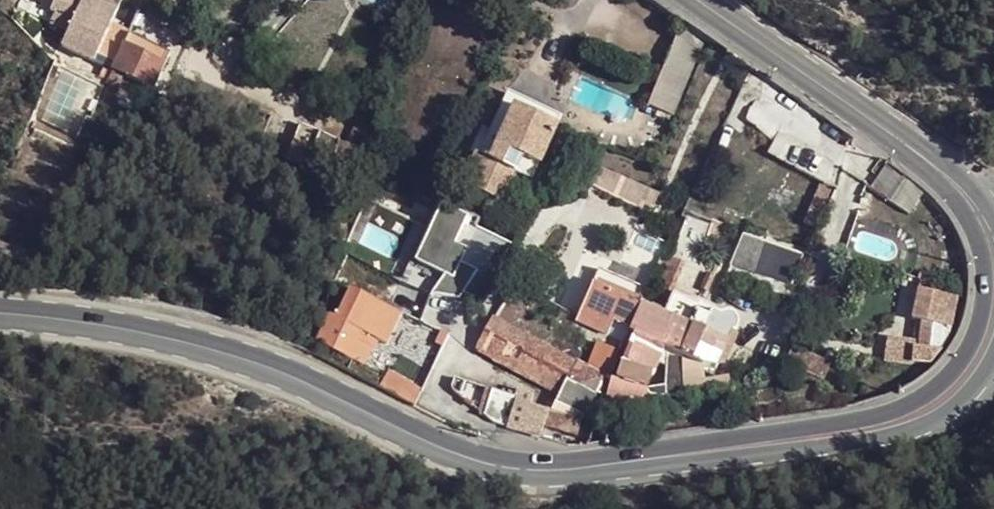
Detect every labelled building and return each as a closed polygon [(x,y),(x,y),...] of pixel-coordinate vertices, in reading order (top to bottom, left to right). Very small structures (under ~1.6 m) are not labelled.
[(124,40),(128,33),(107,24),(110,18),(82,6),(84,0),(51,0),(45,12),(50,14),(67,22),(63,33),(55,48),(110,76),(124,40)] [(113,11),(88,0),(84,0),(82,6),(110,18),(113,11)] [(382,9),(386,0),(363,0),(382,9)] [(67,22),(50,14),(45,25),(63,33),(67,22)] [(701,40),(676,22),(643,107),(669,117),(701,40)] [(148,94),(164,59),(124,40),(110,76),(148,94)] [(503,95),(478,148),(486,152),(506,109),(553,129),(556,120),(503,95)] [(553,129),(506,109),(486,152),(482,162),(468,156),(455,185),(497,205),(517,162),(534,170),(553,129)] [(305,155),(314,134),(295,126),(286,147),(305,155)] [(328,166),(338,143),(314,134),(305,155),(328,166)] [(630,178),(597,163),(587,181),(622,197),(630,178)] [(898,185),(882,173),(868,194),(884,205),(883,206),(905,221),(920,198),(913,190),(899,183),(898,185)] [(820,188),(811,206),(822,212),(832,193),(820,188)] [(471,314),(512,246),(470,225),(473,220),(441,206),(401,283),(471,314)] [(685,222),(667,264),(693,273),(694,274),(696,275),(695,286),(704,289),(708,279),(713,280),(718,267),(698,260),(705,242),(716,246),(721,230),(710,226),(708,230),(685,222)] [(800,261),(739,240),(727,271),(788,290),(800,261)] [(656,285),(652,295),(664,301),(679,268),(667,264),(660,261),(651,283),(656,285)] [(614,323),(629,329),(638,310),(648,288),(603,268),(597,284),(593,283),(577,319),(610,333),(614,323)] [(907,366),(924,369),(935,355),(946,336),(945,336),(953,304),(934,300),(937,287),(916,279),(914,286),(916,287),(907,325),(917,327),(914,347),(883,343),(880,363),(907,366)] [(347,296),(323,353),(362,371),(372,351),(384,357),(398,321),(347,296)] [(609,382),(611,407),(641,394),(645,378),(650,379),(655,367),(663,370),(661,389),(644,392),(646,398),(662,400),(679,399),(726,394),(725,381),(697,384),(696,380),(700,368),(712,373),(729,339),(731,338),(732,337),(733,336),(734,333),(734,327),(733,325),(731,322),(728,321),(725,320),(723,320),(720,319),(717,321),(709,318),(711,314),(696,307),(695,309),(671,298),(663,315),(662,315),(660,319),(638,310),(629,329),(626,337),(630,339),(619,367),(612,383),(609,382)] [(488,324),(472,355),(556,399),(549,416),(578,423),(592,399),(600,383),(488,324)] [(827,367),(788,351),(781,366),(820,383),(827,367)] [(416,402),(421,387),(388,370),(381,383),(416,402)] [(488,397),(481,425),(503,437),(505,432),(511,408),(513,405),(488,397)] [(511,408),(505,432),(539,441),(542,432),(546,418),(511,408)] [(546,418),(542,432),(573,439),(578,423),(549,416),(546,415),(546,418)] [(601,434),(591,431),(584,449),(602,447),(601,434)]
